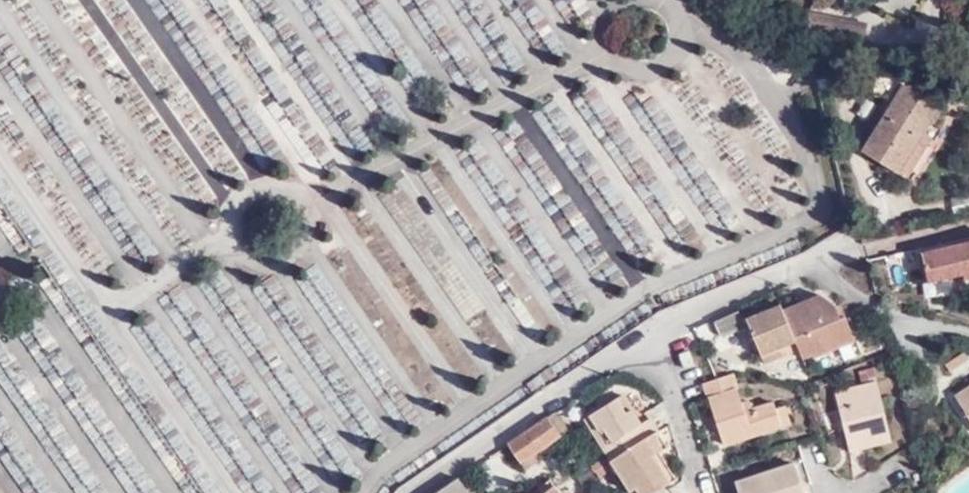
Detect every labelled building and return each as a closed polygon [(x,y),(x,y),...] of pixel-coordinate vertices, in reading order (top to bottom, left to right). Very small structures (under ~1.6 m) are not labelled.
[(795,35),(862,47),(865,27),(803,16),(795,35)] [(876,93),(899,98),(909,81),(903,77),(879,73),(876,93)] [(909,81),(899,98),(886,116),(876,135),(867,150),(902,174),(927,132),(944,103),(909,81)] [(876,135),(886,116),(880,111),(866,128),(876,135)] [(937,140),(927,132),(902,174),(912,181),(937,140)] [(920,254),(926,280),(962,271),(965,280),(968,279),(968,242),(920,254)] [(751,321),(752,325),(765,367),(801,356),(803,362),(816,364),(856,350),(849,324),(843,326),(838,311),(828,300),(786,314),(784,309),(751,321)] [(726,335),(752,325),(751,321),(743,313),(721,322),(726,335)] [(693,347),(683,351),(688,365),(699,361),(693,347)] [(719,380),(703,385),(723,446),(780,431),(774,413),(772,408),(752,414),(749,405),(742,406),(732,378),(719,380)] [(968,422),(968,388),(953,398),(968,422)] [(894,447),(879,389),(838,399),(852,458),(894,447)] [(613,464),(658,436),(650,423),(641,427),(622,399),(587,423),(613,464)] [(774,413),(780,431),(790,428),(784,410),(774,413)] [(551,421),(564,439),(570,434),(559,415),(551,421)] [(551,421),(515,445),(527,463),(564,439),(551,421)] [(658,436),(613,464),(631,492),(635,492),(637,491),(638,492),(663,492),(672,487),(655,460),(667,451),(658,436)] [(737,492),(802,492),(795,470),(736,489),(737,492)] [(441,492),(480,492),(468,475),(441,492)] [(535,492),(563,492),(555,480),(535,492)]
